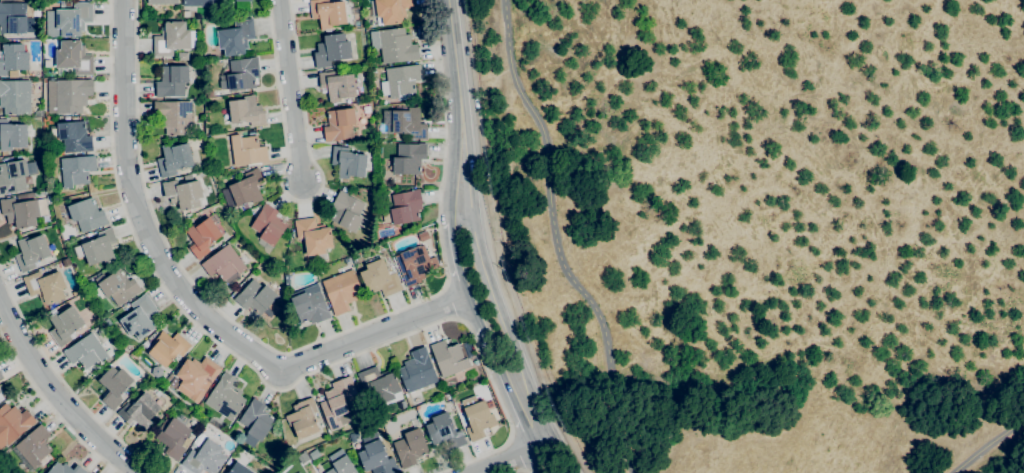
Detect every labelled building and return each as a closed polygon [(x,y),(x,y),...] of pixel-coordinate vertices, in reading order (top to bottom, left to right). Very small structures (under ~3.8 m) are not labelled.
[(80,37),(60,37),(60,28),(55,28),(55,9),(59,9),(59,0),(70,0),(71,9),(73,9),(73,2),(86,2),(86,1),(92,1),(92,23),(84,23),(84,34),(80,34),(80,37)] [(311,19),(309,0),(329,0),(329,3),(344,1),(347,24),(331,25),(331,29),(320,30),(319,18),(311,19)] [(372,17),(370,0),(374,0),(412,0),(413,7),(404,8),(405,18),(402,18),(403,23),(382,26),(381,17),(376,18),(376,16),(372,17)] [(26,33),(0,33),(0,3),(21,3),(21,16),(26,16),(26,33)] [(224,57),(223,48),(218,49),(216,30),(234,28),(233,20),(252,18),(254,39),(246,40),(247,48),(244,49),(245,54),(224,57)] [(153,56),(152,35),(161,35),(161,26),(164,26),(164,23),(165,23),(165,21),(185,21),(185,29),(190,29),(190,31),(195,31),(195,47),(190,47),(190,49),(172,49),(172,56),(153,56)] [(382,64),(380,48),(371,49),(369,31),(404,27),(405,34),(409,34),(411,44),(417,43),(419,59),(382,64)] [(315,69),(313,52),(317,52),(316,43),(324,42),(323,36),(343,33),(344,41),(349,40),(351,58),(330,61),(330,66),(320,68),(315,69)] [(87,75),(74,75),(74,68),(56,68),(56,66),(49,66),(48,53),(55,53),(55,49),(60,49),(60,40),(81,40),(81,45),(84,45),(84,54),(93,54),(93,75),(87,75)] [(6,76),(0,76),(0,60),(4,60),(4,53),(3,53),(3,44),(23,43),(23,52),(28,52),(28,70),(6,70),(6,76)] [(188,60),(177,60),(177,52),(188,52),(188,60)] [(224,75),(231,74),(229,60),(257,56),(260,77),(254,78),(255,88),(246,89),(245,89),(228,91),(228,90),(220,91),(219,81),(220,80),(219,75),(224,68),(224,75)] [(389,99),(389,94),(381,95),(380,82),(386,81),(385,68),(419,64),(421,80),(414,80),(416,95),(389,99)] [(184,96),(155,96),(155,81),(161,81),(161,66),(188,66),(188,83),(184,83),(184,96)] [(329,103),(327,87),(320,88),(318,72),(325,71),(325,72),(333,71),(334,76),(353,74),(356,97),(340,98),(341,102),(329,103)] [(82,113),(56,113),(56,79),(87,79),(93,79),(93,91),(92,91),(92,95),(86,95),(86,106),(82,106),(82,113)] [(4,107),(0,107),(0,81),(30,80),(30,114),(4,114),(4,107)] [(250,127),(249,121),(231,124),(227,101),(243,99),(243,96),(254,95),(256,105),(260,104),(261,110),(264,109),(266,125),(258,126),(250,127)] [(165,135),(164,116),(154,116),(154,102),(191,101),(192,135),(165,135)] [(324,142),(322,127),(328,126),(326,111),(353,107),(355,124),(351,125),(353,138),(333,140),(333,141),(324,142)] [(427,139),(421,139),(421,138),(411,138),(411,133),(386,133),(386,124),(382,124),(382,110),(391,110),(410,110),(410,108),(419,108),(419,123),(427,123),(427,139)] [(11,151),(0,152),(0,119),(7,119),(7,123),(11,123),(11,124),(26,124),(27,147),(11,147),(11,151)] [(64,153),(63,139),(58,139),(57,123),(84,121),(86,136),(91,135),(93,150),(64,153)] [(247,166),(247,164),(233,166),(229,135),(240,134),(240,137),(249,136),(249,134),(255,133),(255,135),(257,135),(258,147),(266,146),(268,161),(252,163),(253,166),(247,166)] [(161,178),(156,159),(164,157),(161,145),(165,144),(165,145),(187,139),(194,165),(180,168),(180,169),(174,170),(176,174),(161,178)] [(420,174),(410,174),(392,174),(393,157),(397,157),(397,143),(426,144),(426,159),(421,159),(420,174)] [(341,179),(337,178),(338,166),(330,165),(332,146),(348,148),(347,152),(352,152),(351,153),(367,155),(364,177),(346,175),(346,178),(341,178),(341,179)] [(63,189),(60,158),(95,155),(96,171),(88,172),(89,184),(72,185),(72,188),(63,189)] [(6,194),(0,196),(0,163),(25,159),(26,163),(35,161),(37,173),(30,175),(31,183),(25,184),(26,190),(6,193),(6,194)] [(243,210),(241,205),(230,209),(224,197),(231,194),(227,186),(245,178),(243,173),(252,170),(252,169),(258,167),(264,181),(256,185),(260,192),(260,193),(263,200),(258,202),(258,201),(252,203),(250,200),(246,202),(249,207),(243,210)] [(180,211),(178,202),(178,201),(170,203),(169,199),(173,198),(173,197),(165,198),(161,182),(165,181),(165,182),(176,179),(177,185),(185,183),(183,175),(191,174),(193,181),(199,180),(203,197),(198,198),(200,206),(180,211)] [(393,225),(392,222),(384,223),(382,212),(390,211),(389,209),(394,208),(391,194),(419,189),(422,204),(417,205),(420,220),(410,222),(393,225)] [(354,233),(330,220),(335,210),(331,208),(333,205),(332,204),(339,190),(347,194),(346,194),(364,204),(358,215),(362,218),(354,233)] [(2,215),(0,204),(0,199),(3,199),(14,197),(15,203),(36,199),(46,198),(48,215),(39,216),(35,217),(36,226),(15,229),(14,223),(7,224),(5,215),(2,215)] [(81,233),(76,220),(72,222),(66,206),(83,200),(82,199),(90,197),(91,201),(93,200),(94,204),(95,203),(98,211),(102,209),(108,224),(106,224),(106,225),(101,227),(101,226),(100,227),(100,226),(81,233)] [(272,247),(259,238),(261,234),(250,227),(261,210),(260,209),(264,203),(278,211),(275,215),(288,224),(272,247)] [(198,260),(188,247),(194,243),(184,230),(188,227),(189,227),(194,223),(196,226),(209,217),(222,235),(210,244),(211,245),(207,247),(210,251),(202,256),(202,257),(198,260)] [(306,256),(303,238),(297,239),(295,226),(294,226),(293,220),(314,217),(315,225),(328,223),(329,227),(330,227),(333,247),(324,248),(325,253),(306,256)] [(88,266),(80,244),(98,237),(97,233),(111,227),(116,242),(110,244),(115,259),(104,263),(103,260),(88,266)] [(20,273),(14,255),(21,252),(16,241),(20,239),(27,237),(28,240),(43,234),(51,255),(37,261),(37,262),(33,263),(35,267),(20,273)] [(227,287),(216,272),(209,277),(200,264),(228,243),(246,268),(238,274),(241,277),(227,287)] [(406,288),(404,282),(404,281),(394,256),(399,254),(399,253),(420,245),(426,259),(435,256),(439,267),(423,273),(425,278),(420,279),(421,282),(406,288)] [(383,297),(380,289),(372,293),(371,290),(366,291),(359,272),(366,269),(364,264),(382,258),(389,274),(395,272),(402,290),(383,297)] [(117,307),(110,296),(106,298),(97,284),(94,279),(103,273),(106,277),(112,273),(119,268),(128,281),(132,278),(142,291),(135,295),(134,294),(117,307)] [(334,316),(329,302),(330,302),(321,281),(352,269),(362,293),(356,296),(357,299),(347,303),(350,310),(334,316)] [(45,306),(43,300),(41,302),(37,294),(30,297),(22,277),(26,276),(40,271),(43,277),(59,270),(66,288),(62,290),(65,298),(45,306)] [(259,316),(248,305),(245,309),(234,299),(253,278),(263,288),(266,284),(278,295),(272,302),(279,308),(274,313),(267,307),(259,316)] [(311,324),(309,320),(300,324),(289,294),(305,287),(305,288),(316,284),(315,282),(319,281),(322,288),(320,289),(321,290),(319,290),(330,317),(316,323),(316,322),(311,324)] [(138,340),(133,333),(129,336),(126,331),(121,335),(115,326),(120,323),(119,320),(133,310),(129,304),(141,296),(140,295),(145,292),(157,310),(150,315),(152,318),(150,319),(155,327),(154,328),(155,329),(138,340)] [(59,348),(48,332),(55,327),(48,317),(51,315),(57,311),(59,314),(72,305),(85,324),(73,332),(76,336),(59,348)] [(165,369),(147,353),(158,341),(155,339),(160,334),(159,333),(162,330),(172,338),(177,332),(191,345),(181,357),(177,354),(165,369)] [(85,370),(78,360),(71,364),(63,351),(91,332),(108,358),(100,363),(98,360),(85,370)] [(442,378),(429,345),(444,340),(447,347),(458,343),(464,359),(467,358),(471,367),(442,378)] [(407,393),(397,369),(404,366),(403,362),(412,358),(409,351),(424,346),(438,381),(407,393)] [(197,403),(176,389),(179,384),(182,380),(175,375),(186,359),(187,359),(191,361),(192,358),(200,363),(204,356),(221,367),(197,403)] [(112,411),(101,400),(109,391),(104,386),(104,387),(97,380),(111,366),(117,372),(121,368),(134,380),(119,396),(123,400),(112,411)] [(377,405),(370,386),(363,389),(359,378),(358,378),(356,373),(376,366),(379,374),(387,371),(388,373),(392,372),(393,373),(394,372),(401,390),(400,391),(403,398),(387,404),(386,402),(377,405)] [(232,422),(204,402),(219,379),(224,371),(238,380),(234,386),(242,391),(240,395),(247,400),(232,422)] [(166,384),(163,382),(171,373),(174,375),(166,384)] [(329,431),(319,403),(326,400),(323,391),(332,388),(330,383),(350,375),(357,393),(343,398),(349,412),(338,416),(342,426),(329,431)] [(175,388),(169,384),(173,377),(180,380),(175,388)] [(145,430),(133,419),(128,424),(116,413),(120,409),(127,402),(131,406),(144,392),(161,407),(150,419),(153,422),(145,430)] [(252,448),(242,440),(247,433),(246,432),(249,429),(238,421),(249,405),(248,404),(253,397),(266,406),(263,410),(276,420),(260,442),(258,440),(252,448)] [(298,440),(292,425),(289,426),(286,420),(284,416),(299,410),(296,403),(312,397),(315,404),(314,404),(317,411),(312,413),(320,431),(298,440)] [(470,443),(465,428),(470,426),(463,408),(464,407),(461,400),(469,397),(472,404),(484,399),(491,416),(494,415),(498,424),(483,430),(483,431),(485,437),(470,443)] [(6,444),(0,448),(0,407),(5,403),(10,408),(14,406),(20,413),(25,409),(27,412),(28,412),(35,420),(34,420),(36,422),(32,425),(31,424),(7,445),(6,444)] [(451,450),(447,439),(433,445),(429,437),(427,438),(424,432),(427,431),(425,426),(433,422),(431,418),(447,411),(455,432),(460,430),(466,444),(451,450)] [(177,461),(164,452),(168,447),(154,438),(157,434),(158,434),(161,430),(158,428),(165,419),(170,422),(173,417),(192,430),(181,446),(185,449),(177,461)] [(33,470),(14,447),(41,424),(50,435),(44,440),(52,449),(39,461),(41,463),(33,470)] [(402,469),(399,462),(400,462),(392,442),(404,437),(403,433),(419,427),(429,453),(414,459),(416,464),(402,469)] [(227,457),(217,472),(214,472),(211,471),(210,472),(208,472),(202,469),(199,472),(193,472),(180,464),(183,460),(191,449),(197,453),(207,438),(223,448),(220,452),(227,457)] [(382,472),(380,472),(372,472),(370,469),(364,472),(357,452),(365,449),(363,445),(379,439),(387,459),(393,457),(398,471),(393,472),(382,472)] [(355,470),(357,472),(324,472),(333,467),(331,463),(332,463),(328,456),(341,448),(345,455),(346,454),(356,470),(355,470)] [(312,460),(308,454),(316,449),(320,455),(312,460)] [(247,463),(261,472),(228,472),(236,461),(237,461),(240,457),(248,463),(247,463)] [(77,464),(88,472),(46,472),(56,461),(61,465),(64,462),(72,470),(77,464)]
